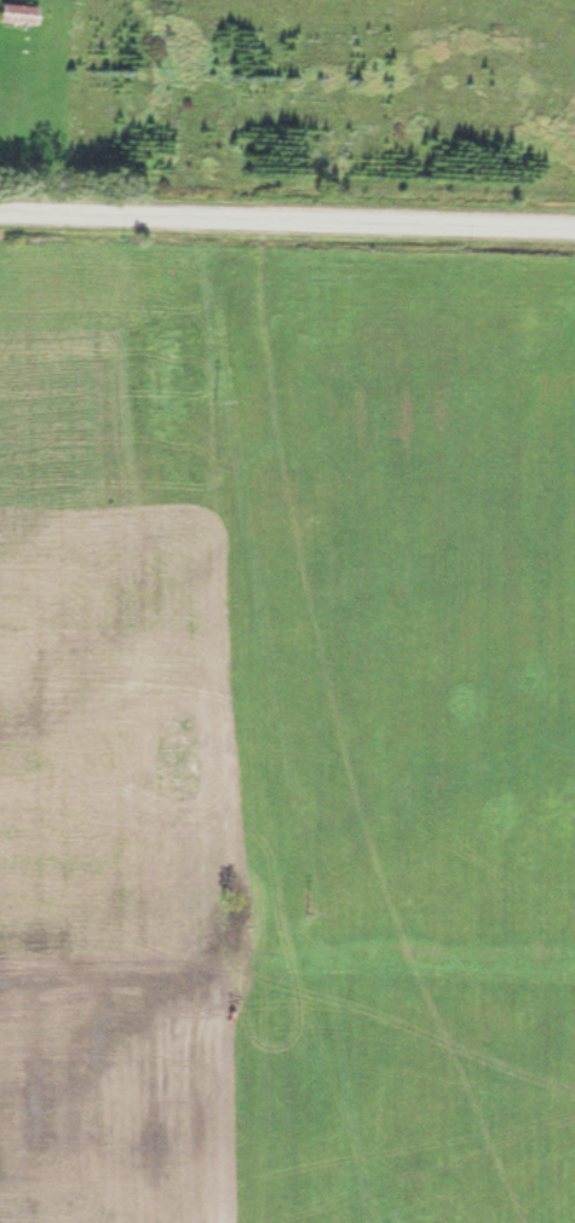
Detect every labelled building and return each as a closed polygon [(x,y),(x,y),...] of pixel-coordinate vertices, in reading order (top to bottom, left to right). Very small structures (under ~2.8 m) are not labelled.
[(0,1),(0,19),(31,19),(31,1),(0,1)]
